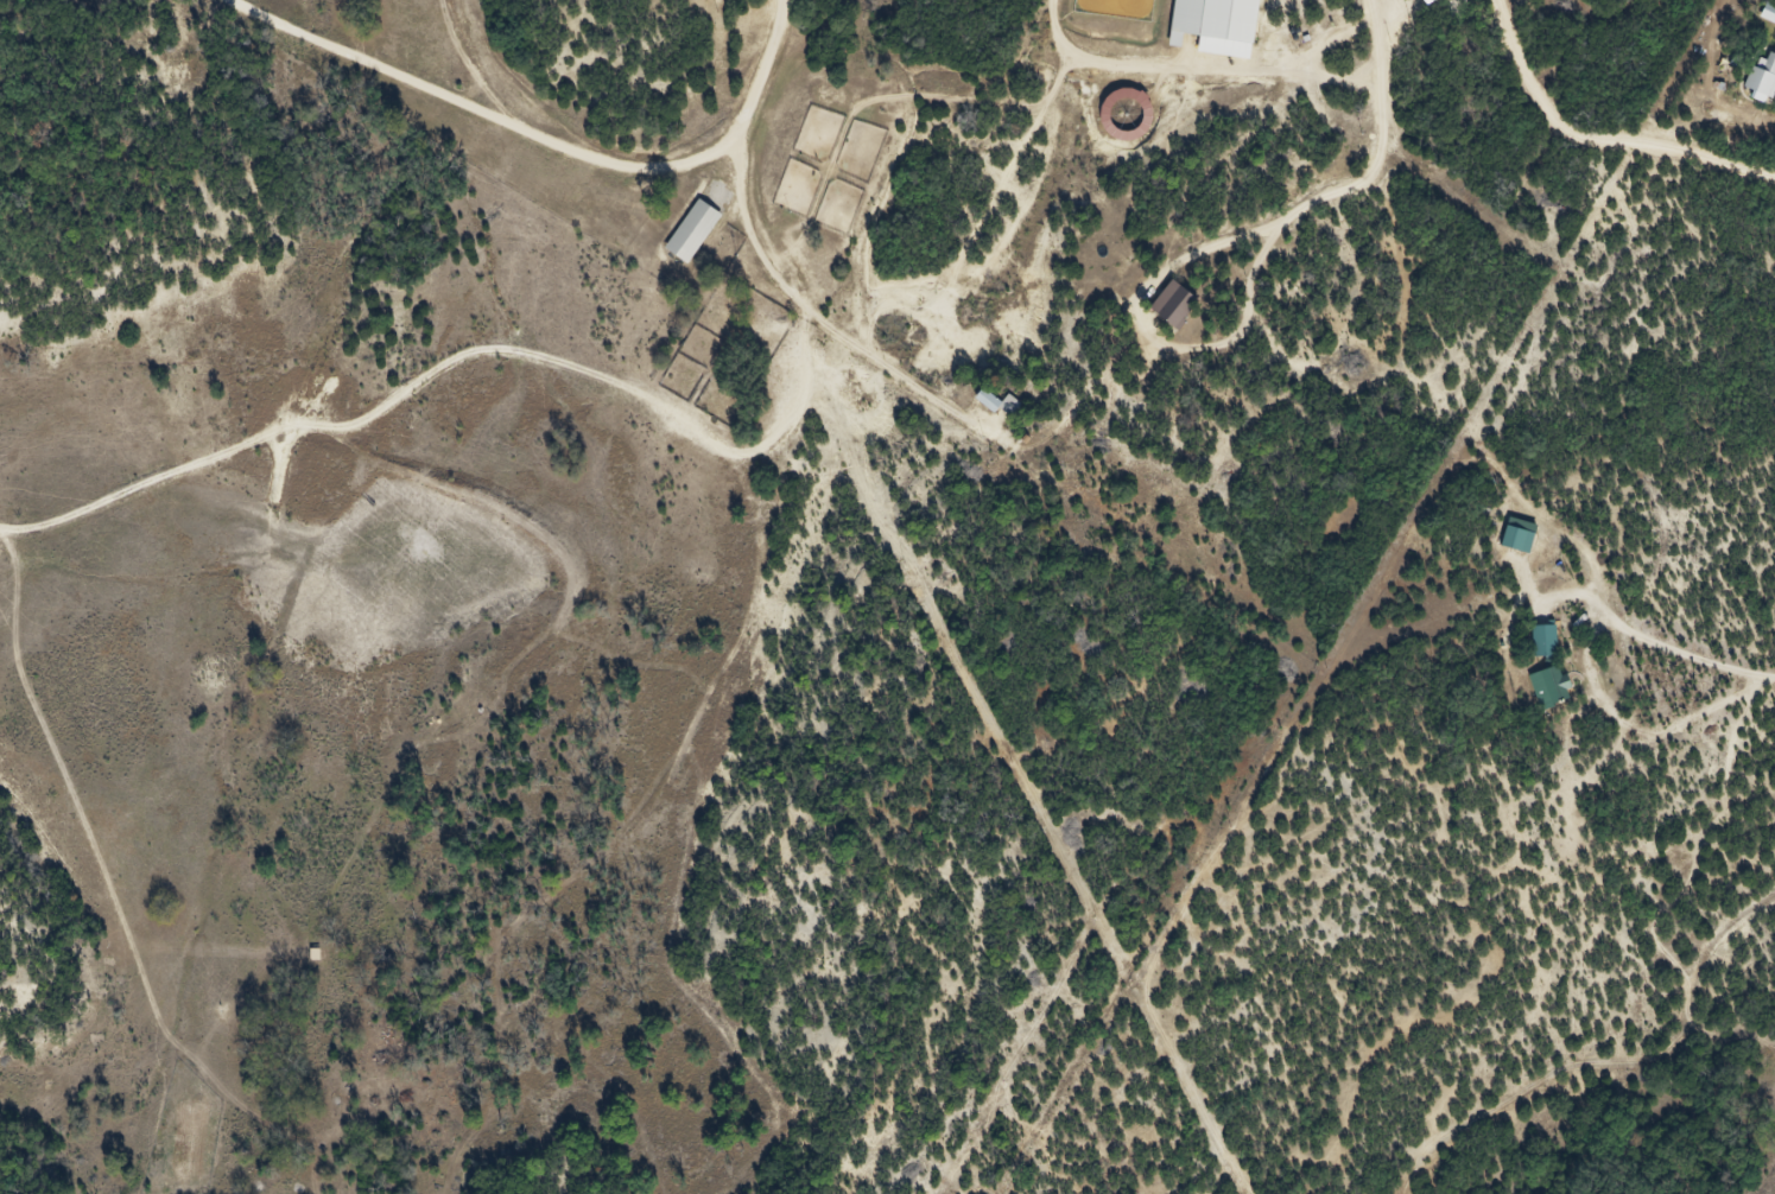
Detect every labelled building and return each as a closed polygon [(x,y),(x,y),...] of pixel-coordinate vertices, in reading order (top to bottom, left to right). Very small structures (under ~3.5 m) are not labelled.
[(1240,0),(1193,0),(1192,47),(1247,48),(1248,0),(1240,0)] [(1768,87),(1774,73),(1774,66),(1762,59),(1752,79),(1768,87)] [(677,270),(712,221),(689,204),(654,254),(677,270)] [(982,421),(990,413),(1000,423),(1010,412),(999,402),(990,411),(974,395),(965,404),(982,421)] [(1522,665),(1547,665),(1547,630),(1522,630),(1522,665)]
